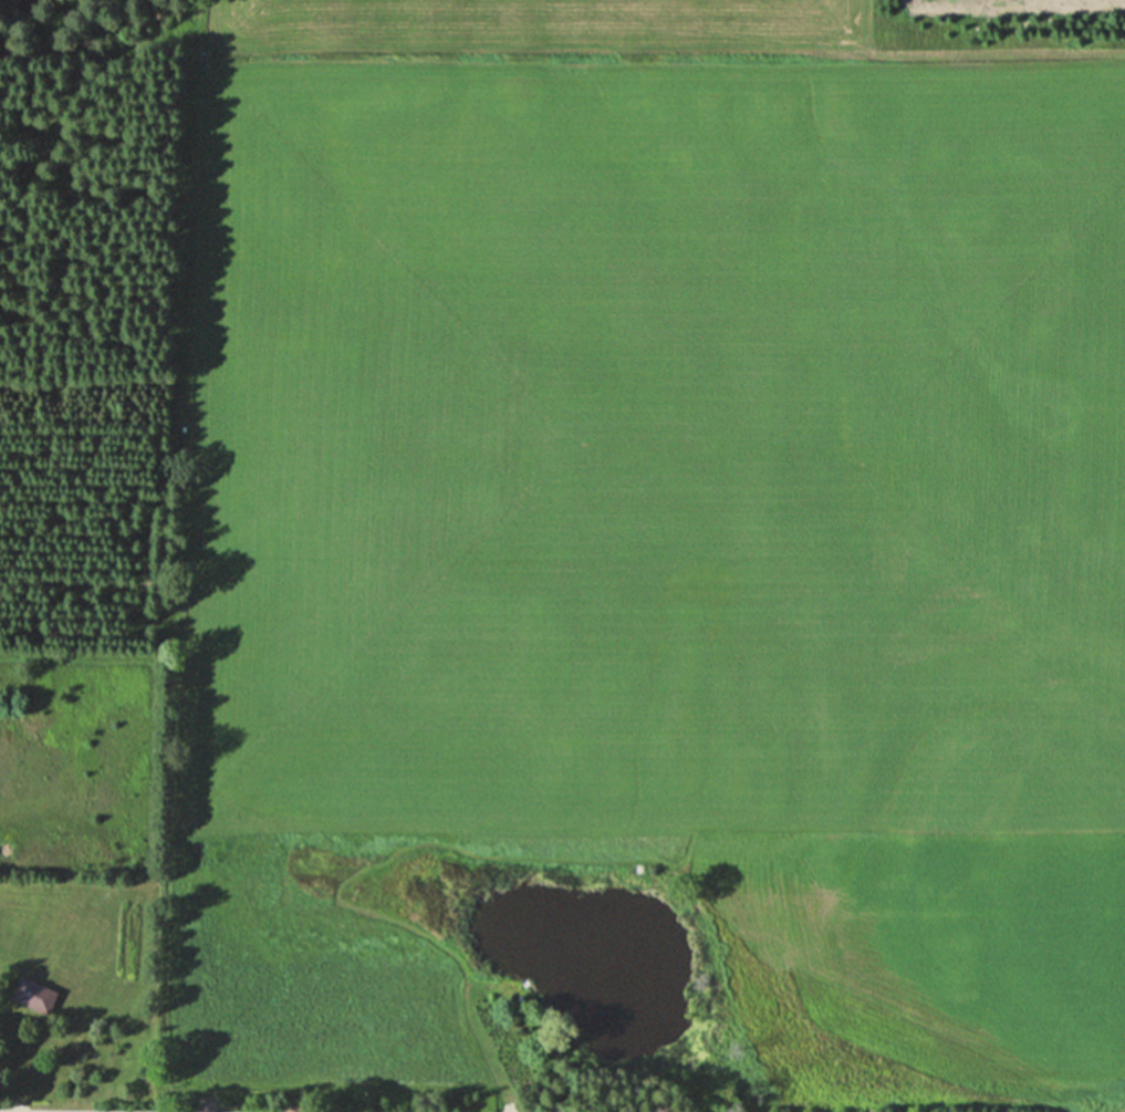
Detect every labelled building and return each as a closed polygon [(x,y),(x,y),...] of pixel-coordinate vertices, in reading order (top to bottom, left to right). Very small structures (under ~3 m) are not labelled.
[(43,1016),(54,994),(18,976),(7,999),(43,1016)]
